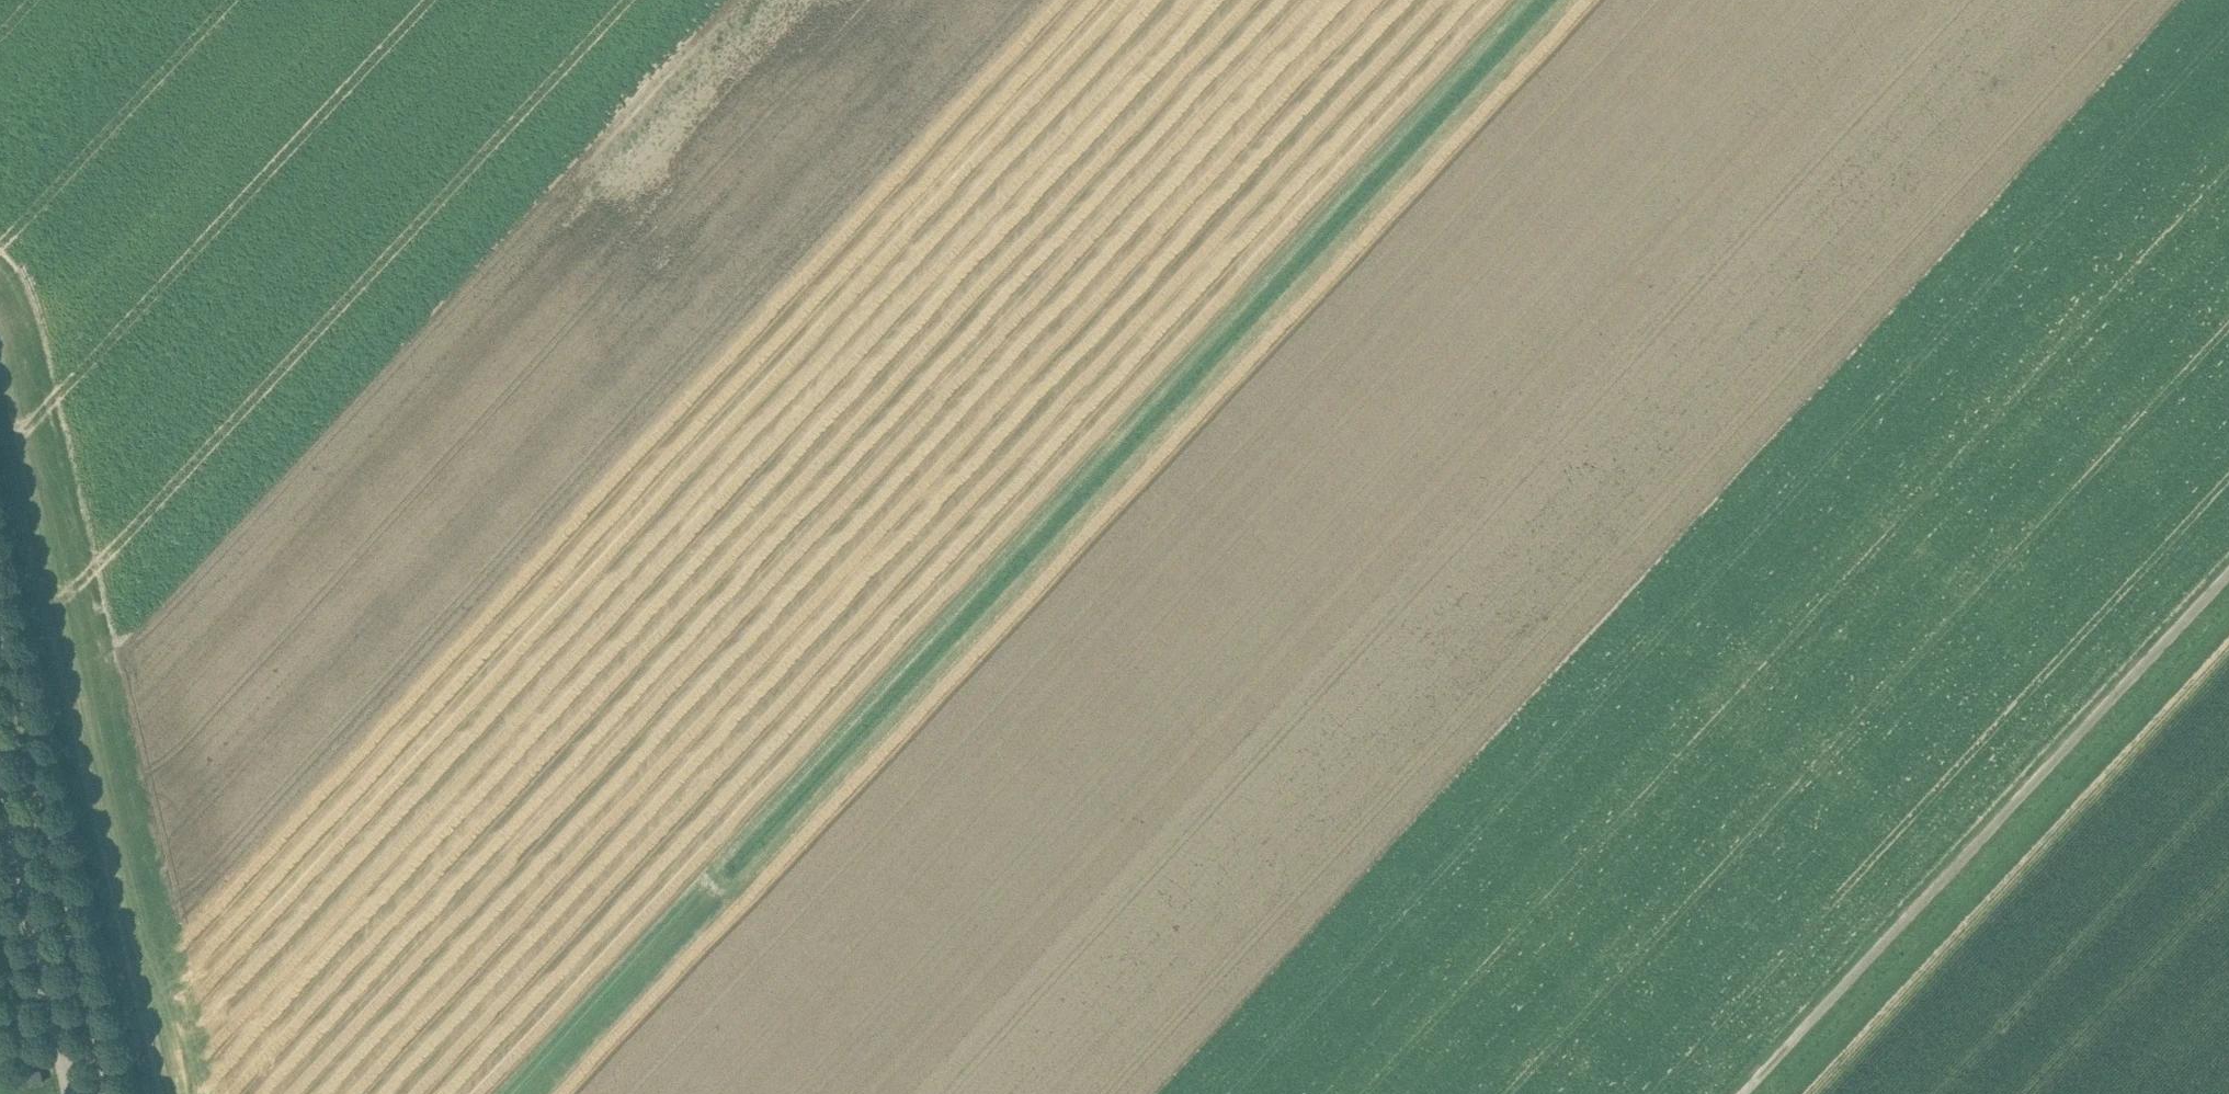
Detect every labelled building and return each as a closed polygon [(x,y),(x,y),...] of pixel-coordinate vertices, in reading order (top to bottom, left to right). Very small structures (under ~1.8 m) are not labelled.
[(40,1068),(27,1071),(30,1084),(43,1081),(40,1068)]
